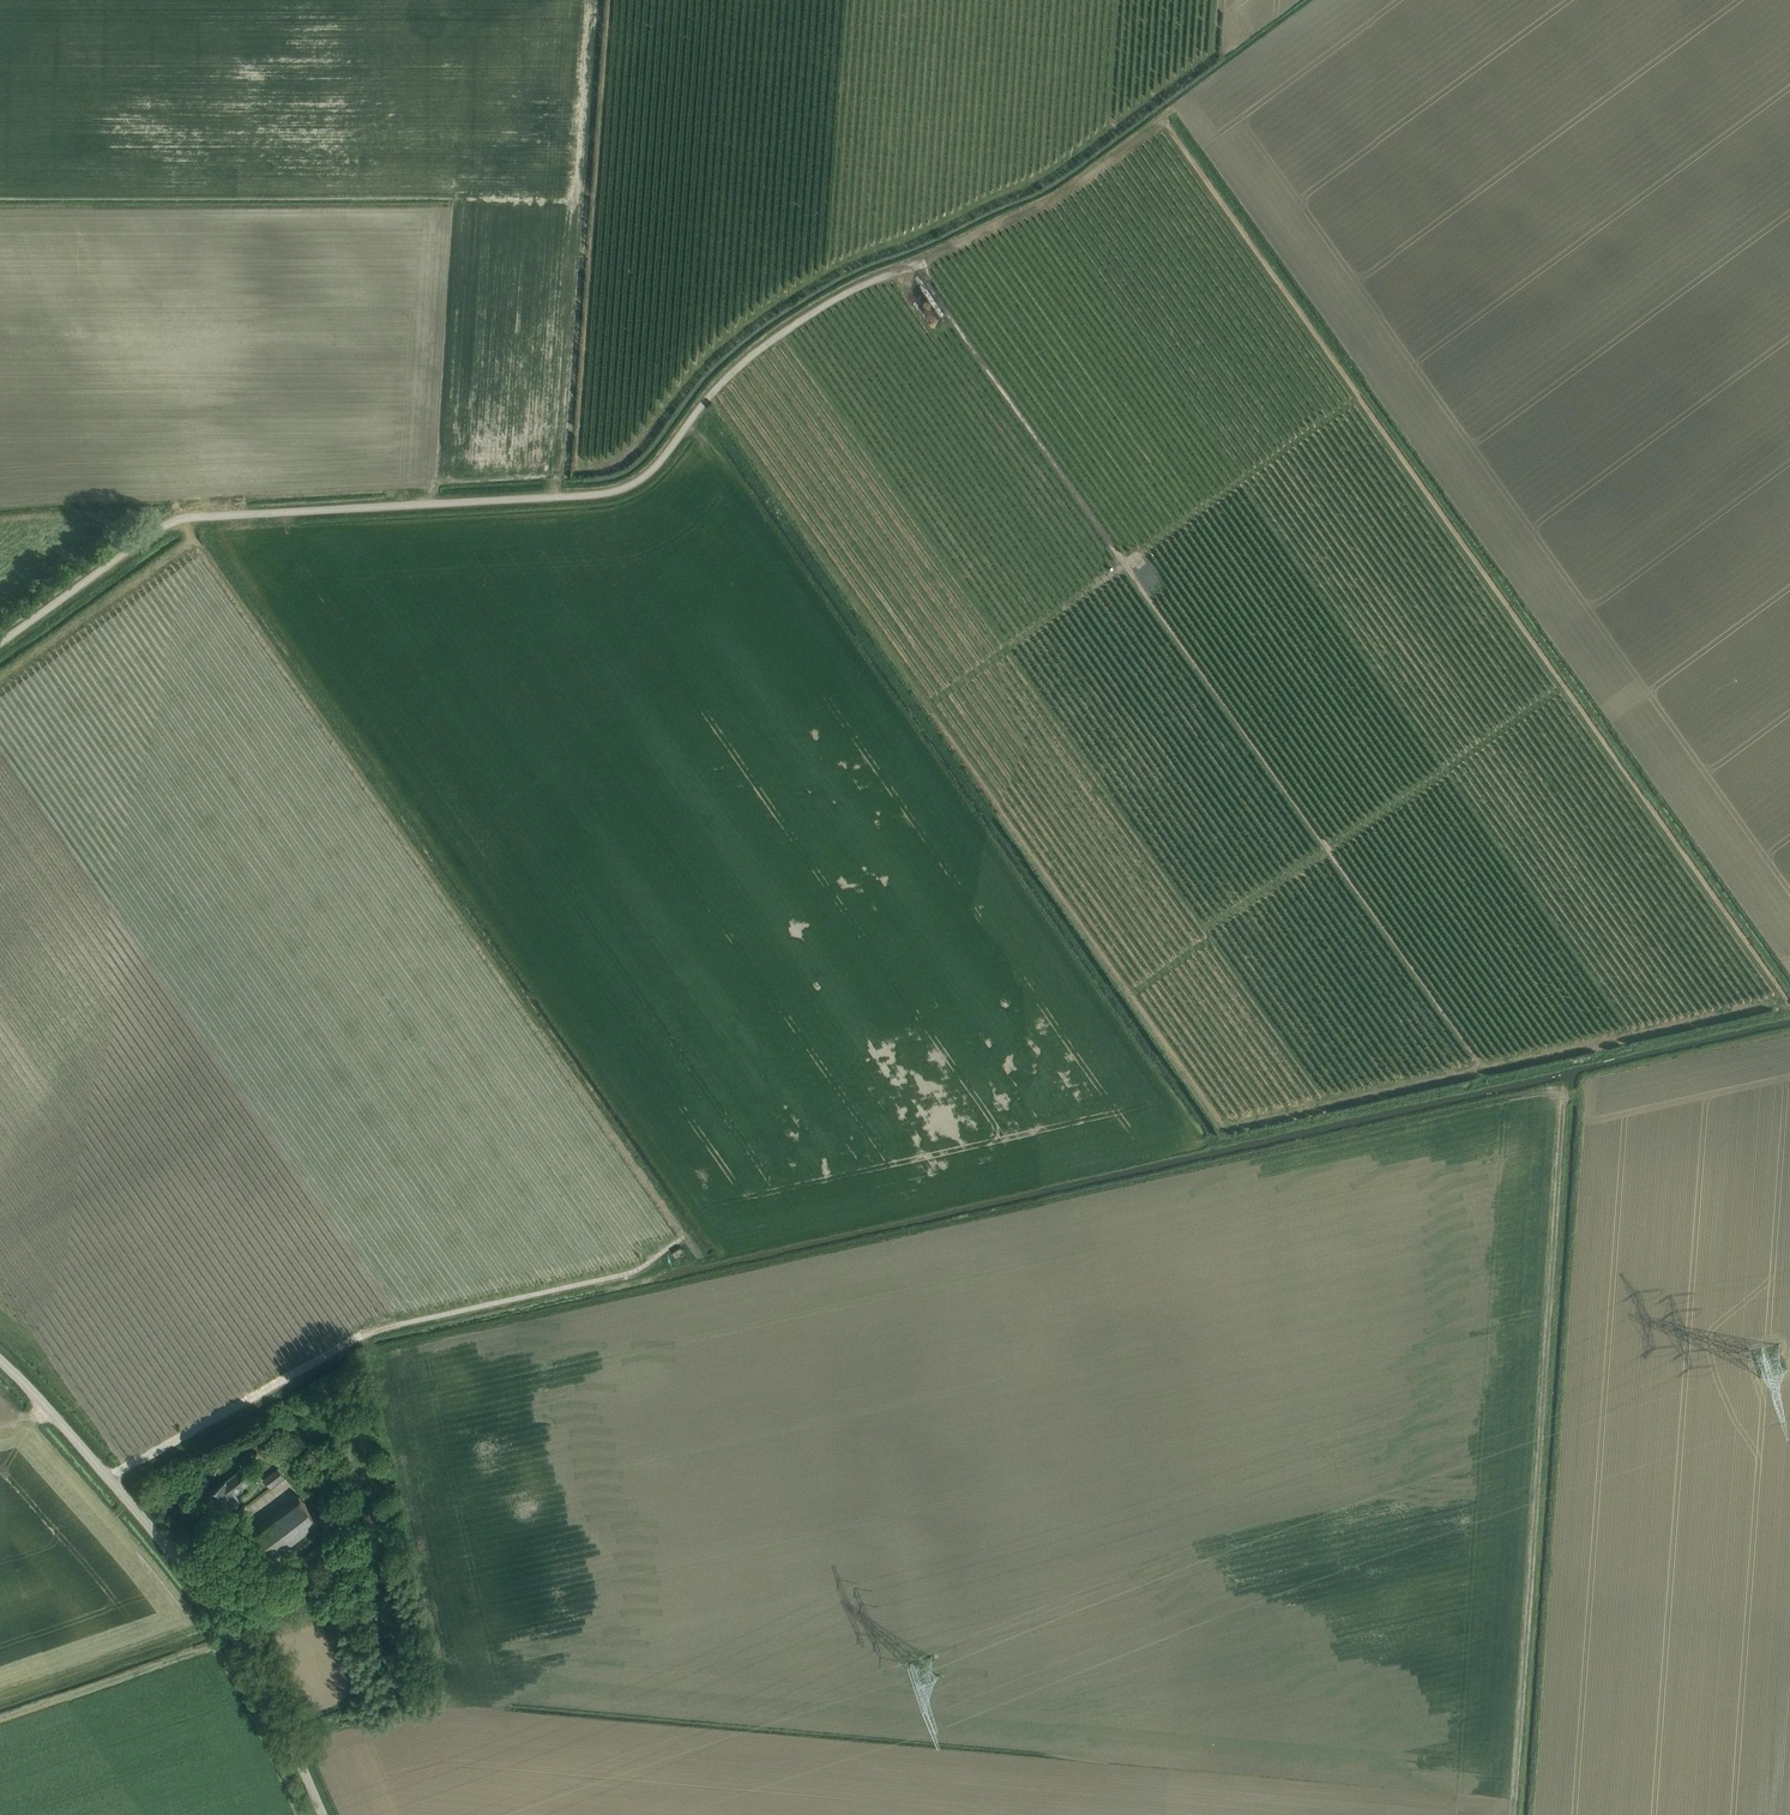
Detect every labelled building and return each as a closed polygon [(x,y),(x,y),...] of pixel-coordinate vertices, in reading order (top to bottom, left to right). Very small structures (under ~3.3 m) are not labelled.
[(1149,564),(1138,572),(1146,583),(1153,578),(1154,580),(1158,576),(1149,564)] [(222,1512),(231,1505),(239,1499),(234,1492),(250,1480),(241,1468),(225,1480),(207,1494),(222,1512)] [(284,1478),(277,1470),(264,1480),(270,1488),(284,1478)] [(273,1557),(283,1550),(319,1522),(298,1495),(253,1530),(273,1557)]
